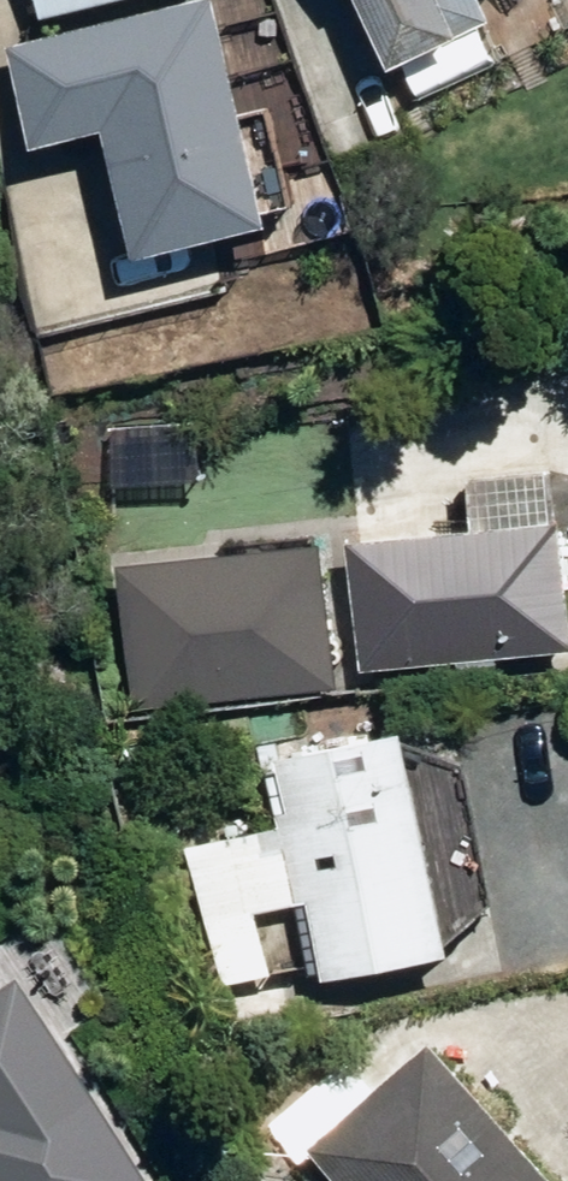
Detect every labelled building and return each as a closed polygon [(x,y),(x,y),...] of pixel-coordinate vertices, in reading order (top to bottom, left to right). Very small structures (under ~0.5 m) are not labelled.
[(136,260),(269,224),(208,0),(207,0),(0,57),(27,154),(101,134),(136,260)] [(45,25),(144,0),(39,0),(45,25)] [(414,48),(499,7),(495,0),(391,0),(414,48)] [(31,284),(36,314),(66,309),(61,279),(31,284)] [(343,544),(355,672),(567,653),(555,525),(343,544)] [(314,547),(116,570),(133,716),(331,693),(314,547)] [(398,730),(273,755),(288,831),(188,851),(216,987),(266,977),(253,916),(304,905),(320,982),(445,956),(398,730)] [(25,975),(0,992),(0,1180),(169,1180),(25,975)] [(430,1053),(309,1159),(329,1180),(541,1180),(430,1053)]
